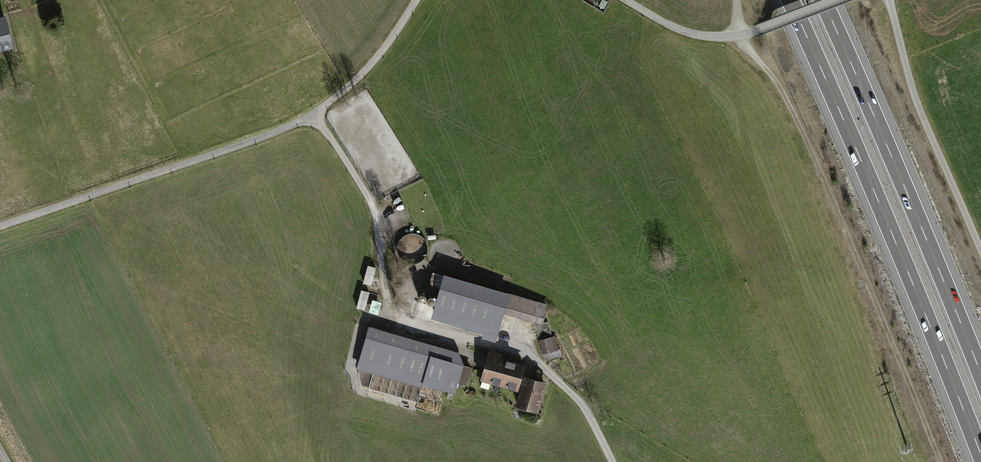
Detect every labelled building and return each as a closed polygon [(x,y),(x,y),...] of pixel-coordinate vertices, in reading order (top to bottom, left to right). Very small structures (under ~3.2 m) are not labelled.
[(605,0),(602,0),(599,6),(604,9),(608,2),(605,0)] [(10,44),(4,21),(0,22),(0,46),(10,44)] [(375,267),(368,265),(364,283),(371,285),(375,267)] [(441,287),(434,311),(455,317),(454,320),(458,321),(459,319),(486,326),(484,335),(495,338),(505,306),(542,317),(546,304),(444,275),(444,276),(438,275),(435,286),(441,287)] [(369,292),(362,290),(357,308),(364,309),(369,292)] [(548,322),(535,326),(539,339),(552,335),(548,322)] [(370,328),(361,358),(379,363),(377,373),(422,386),(423,383),(462,394),(470,367),(452,362),(455,353),(370,328)] [(549,338),(541,340),(544,353),(552,351),(549,338)] [(545,353),(546,360),(561,356),(560,349),(545,353)] [(489,355),(482,378),(489,380),(517,388),(522,389),(525,378),(520,377),(523,366),(497,358),(497,357),(489,355)] [(522,389),(517,404),(537,410),(544,383),(525,378),(522,389)]
